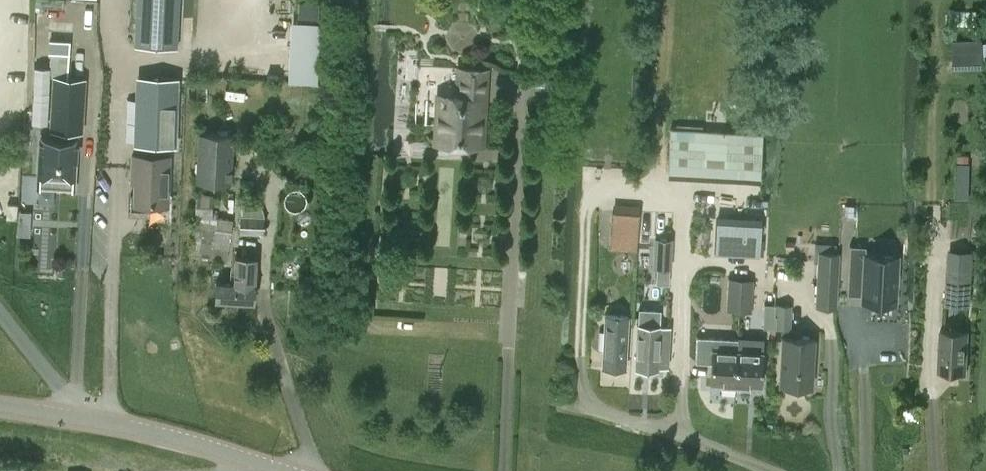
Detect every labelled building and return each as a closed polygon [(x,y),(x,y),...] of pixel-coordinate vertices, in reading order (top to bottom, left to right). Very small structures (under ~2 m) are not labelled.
[(134,46),(177,48),(179,0),(136,0),(134,46)] [(953,39),(953,67),(984,66),(983,38),(953,39)] [(53,76),(49,130),(81,132),(85,77),(67,76),(69,40),(52,39),(49,76),(53,76)] [(487,69),(449,67),(443,66),(418,65),(415,121),(438,123),(437,142),(439,142),(440,146),(443,149),(447,150),(451,150),(454,147),(456,143),(481,144),(483,97),(485,97),(487,69)] [(172,146),(175,81),(137,79),(134,144),(172,146)] [(759,175),(761,133),(669,128),(667,170),(759,175)] [(230,183),(232,135),(198,134),(196,181),(230,183)] [(40,138),(38,187),(73,189),(75,140),(40,138)] [(147,201),(168,202),(169,156),(132,155),(131,180),(135,180),(135,192),(131,192),(130,209),(147,210),(147,201)] [(212,217),(212,195),(196,194),(196,216),(212,217)] [(262,232),(262,218),(258,195),(241,194),(239,231),(262,232)] [(7,203),(6,217),(17,218),(17,204),(7,203)] [(634,237),(636,213),(610,211),(608,235),(634,237)] [(216,218),(215,227),(230,230),(231,220),(232,218),(216,216),(216,218)] [(759,255),(760,223),(715,220),(714,252),(759,255)] [(212,247),(210,258),(226,261),(227,249),(229,241),(213,238),(212,247)] [(654,239),(653,265),(670,266),(672,239),(654,239)] [(813,246),(813,263),(818,263),(816,305),(836,306),(839,251),(836,251),(836,247),(836,243),(814,242),(813,246)] [(849,244),(848,273),(864,274),(862,300),(895,301),(896,285),(899,285),(899,272),(896,272),(897,255),(865,254),(865,245),(849,244)] [(253,302),(255,258),(234,257),(233,278),(228,277),(228,282),(215,282),(215,300),(253,302)] [(948,264),(946,304),(970,306),(972,266),(948,264)] [(726,309),(738,310),(740,278),(728,277),(726,309)] [(740,278),(738,310),(750,311),(752,279),(740,278)] [(637,324),(635,367),(657,368),(657,367),(664,367),(666,367),(669,367),(670,353),(671,325),(666,325),(659,325),(659,313),(639,312),(638,324),(637,324)] [(625,367),(627,315),(604,314),(601,366),(625,367)] [(966,372),(968,330),(941,328),(939,371),(966,372)] [(814,339),(782,337),(779,385),(811,386),(814,339)] [(721,386),(735,386),(736,350),(723,349),(723,342),(713,342),(713,348),(711,348),(710,381),(721,382),(721,386)] [(736,350),(735,386),(748,387),(748,383),(760,384),(761,351),(759,351),(759,344),(748,343),(748,350),(736,350)]
